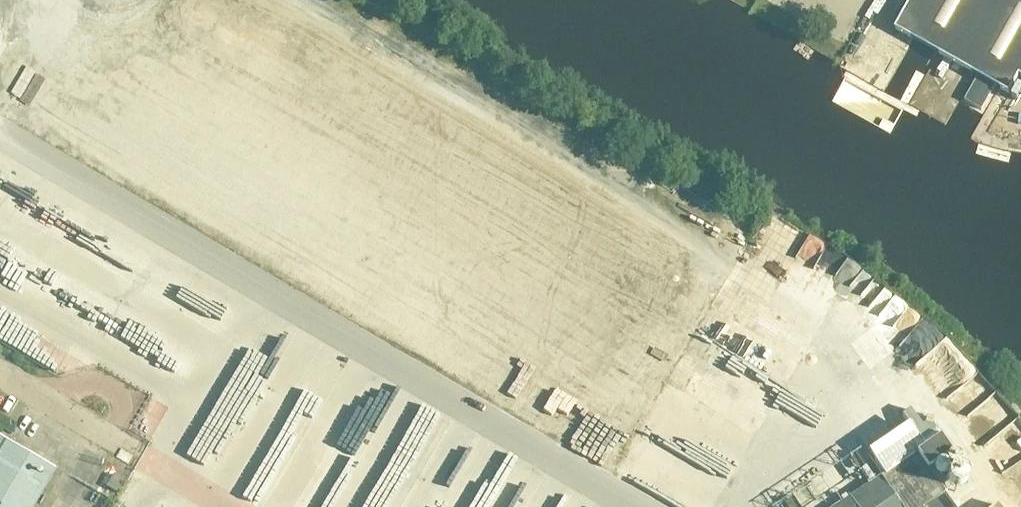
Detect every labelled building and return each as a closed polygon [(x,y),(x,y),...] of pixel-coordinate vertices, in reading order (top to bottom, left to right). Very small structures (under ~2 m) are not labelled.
[(895,31),(1010,95),(1020,77),(1020,78),(1020,0),(913,0),(895,31)] [(834,273),(873,303),(862,318),(887,337),(891,330),(901,338),(921,312),(847,256),(834,273)] [(953,404),(968,417),(993,389),(978,376),(953,404)] [(925,449),(916,455),(927,471),(950,455),(932,428),(921,427),(910,410),(901,415),(913,432),(875,458),(886,475),(924,449),(925,449)] [(787,432),(773,427),(776,415),(766,411),(758,438),(783,445),(787,432)] [(0,438),(0,506),(35,506),(56,471),(0,438)] [(916,455),(840,506),(951,506),(916,455)] [(123,481),(114,476),(106,488),(115,493),(123,481)] [(160,498),(135,478),(117,499),(127,506),(153,506),(160,498)]
